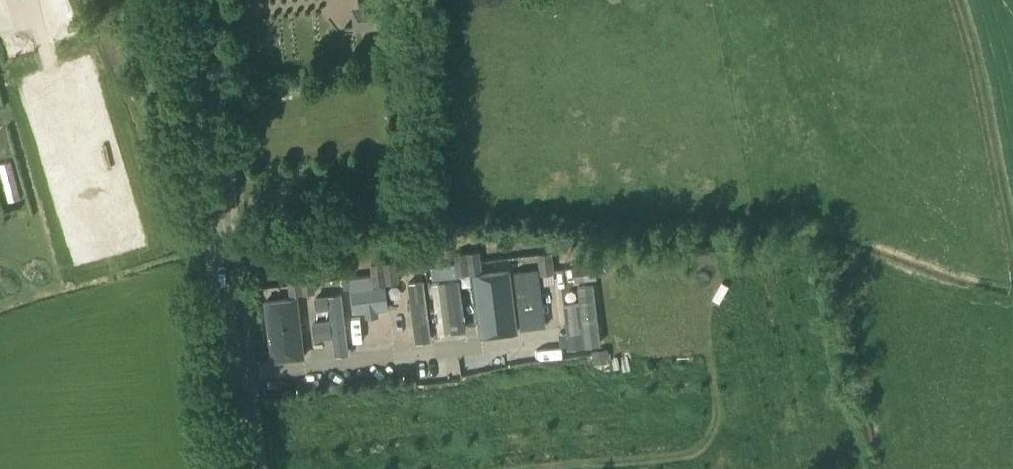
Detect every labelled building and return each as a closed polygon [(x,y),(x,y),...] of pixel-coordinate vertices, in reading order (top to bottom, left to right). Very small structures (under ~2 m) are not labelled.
[(352,4),(353,28),(380,27),(379,2),(352,4)] [(478,250),(466,251),(469,273),(472,272),(481,271),(478,250)] [(457,274),(469,273),(466,251),(454,253),(457,274)] [(553,273),(551,251),(538,252),(540,271),(541,274),(553,273)] [(395,260),(383,262),(386,283),(398,281),(395,260)] [(373,285),(386,283),(383,262),(371,263),(372,276),(373,285)] [(595,264),(573,267),(575,279),(596,277),(595,264)] [(481,271),(472,272),(480,333),(517,328),(510,268),(481,271)] [(538,268),(514,271),(521,327),(546,324),(538,268)] [(312,270),(299,272),(303,293),(314,292),(312,270)] [(290,295),(303,293),(299,272),(287,274),(290,295)] [(373,285),(372,276),(350,279),(354,312),(365,310),(366,314),(376,313),(376,309),(387,307),(385,286),(373,288),(373,285)] [(431,339),(424,280),(408,282),(415,341),(431,339)] [(459,280),(433,283),(439,333),(451,331),(451,328),(464,326),(459,280)] [(600,343),(593,284),(577,286),(579,302),(563,304),(567,334),(584,332),(585,345),(600,343)] [(347,350),(341,294),(316,297),(318,307),(330,306),(332,319),(312,322),(314,337),(334,335),(336,351),(347,350)] [(286,358),(288,358),(305,355),(299,300),(299,299),(281,301),(266,303),(273,359),(286,358)] [(605,349),(591,351),(593,364),(607,362),(608,361),(606,349),(605,349)]
